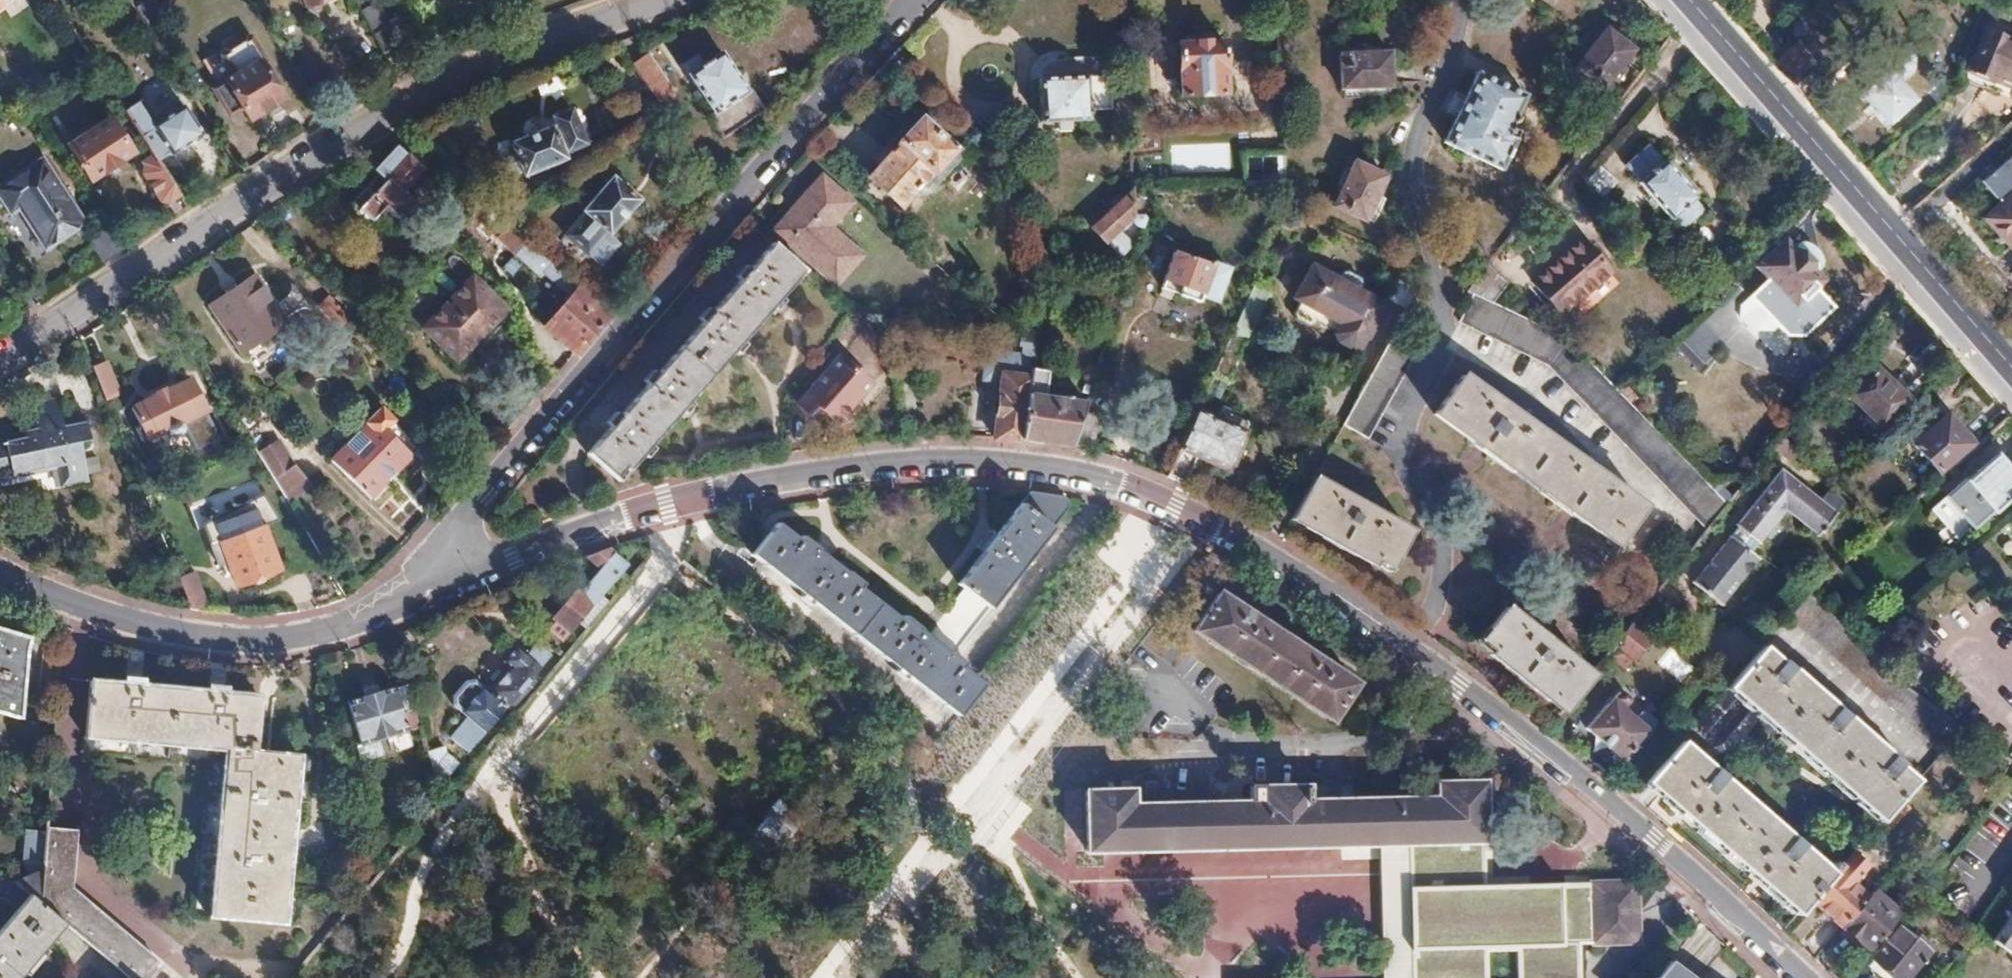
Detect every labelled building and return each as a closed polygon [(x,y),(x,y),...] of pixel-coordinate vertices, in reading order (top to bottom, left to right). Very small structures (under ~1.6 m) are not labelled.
[(12,0),(0,0),(0,8),(12,0)] [(152,0),(147,0),(135,8),(151,33),(167,23),(152,0)] [(301,9),(319,0),(297,0),(301,9)] [(383,53),(420,35),(409,15),(387,26),(378,7),(364,14),(379,44),(383,53)] [(1828,55),(1795,17),(1785,26),(1796,39),(1813,60),(1818,65),(1820,63),(1828,55)] [(1602,85),(1633,48),(1606,25),(1574,64),(1602,85)] [(1985,29),(1967,70),(1989,80),(1991,76),(2011,85),(2011,40),(1985,29)] [(1813,60),(1796,39),(1774,61),(1776,63),(1791,80),(1813,60)] [(284,100),(261,65),(266,61),(252,40),(247,43),(245,40),(225,53),(226,55),(207,67),(223,90),(219,94),(233,117),(245,108),(253,120),(284,100)] [(1223,91),(1220,40),(1175,41),(1177,93),(1223,91)] [(1823,84),(1848,62),(1836,48),(1835,49),(1820,63),(1818,65),(1812,71),(1823,84)] [(1389,87),(1387,51),(1336,53),(1337,88),(1389,87)] [(671,93),(645,53),(629,64),(648,92),(655,104),(671,93)] [(696,54),(679,65),(710,112),(705,116),(720,140),(762,112),(742,82),(739,84),(720,55),(704,66),(696,54)] [(894,61),(887,69),(896,76),(903,68),(894,61)] [(1887,122),(1914,98),(1887,68),(1861,92),(1887,122)] [(1525,93),(1474,70),(1442,141),(1502,168),(1519,129),(1510,125),(1525,93)] [(1109,105),(1108,71),(1039,74),(1041,118),(1057,117),(1057,127),(1071,126),(1070,116),(1088,115),(1088,106),(1109,105)] [(203,133),(184,104),(168,114),(163,106),(153,112),(142,97),(124,109),(127,114),(156,157),(168,150),(170,154),(203,133)] [(559,157),(582,149),(569,114),(568,115),(563,114),(554,116),(551,121),(549,121),(552,129),(505,145),(507,149),(494,154),(492,159),(497,176),(504,180),(516,175),(517,179),(561,164),(559,157)] [(902,201),(935,164),(937,166),(955,145),(921,114),(902,135),(904,137),(871,174),(902,201)] [(90,174),(129,149),(109,120),(86,134),(83,130),(77,134),(80,138),(71,144),(90,174)] [(1671,214),(1681,225),(1701,208),(1691,197),(1694,193),(1662,159),(1660,161),(1645,144),(1625,162),(1639,177),(1636,180),(1668,216),(1671,214)] [(398,215),(411,200),(404,194),(423,172),(408,158),(407,160),(395,148),(375,172),(379,174),(353,204),(353,212),(367,225),(375,225),(378,221),(394,235),(406,222),(398,215)] [(1284,183),(1282,166),(1282,152),(1241,153),(1241,183),(1284,183)] [(1580,178),(1603,197),(1624,171),(1601,153),(1580,178)] [(1980,181),(1999,203),(1984,216),(2011,249),(2011,153),(1980,181)] [(180,194),(166,173),(156,157),(146,163),(145,174),(165,204),(180,194)] [(1330,206),(1361,220),(1382,174),(1351,160),(1330,206)] [(84,224),(43,161),(0,190),(0,193),(14,214),(24,208),(49,246),(84,224)] [(637,200),(609,176),(578,211),(581,213),(561,236),(596,267),(616,244),(606,236),(637,200)] [(774,228),(833,281),(857,254),(827,227),(849,201),(820,176),(774,228)] [(1103,238),(1132,210),(1131,187),(1090,226),(1103,238)] [(503,252),(519,234),(492,211),(476,228),(485,236),(492,227),(502,236),(495,245),(503,252)] [(1557,310),(1605,269),(1576,235),(1527,277),(1557,310)] [(1823,278),(1784,237),(1754,265),(1767,279),(1748,296),(1792,344),(1831,307),(1811,289),(1823,278)] [(588,294),(531,244),(527,241),(518,250),(571,297),(543,330),(571,355),(608,313),(588,294)] [(710,375),(804,269),(779,247),(772,241),(748,269),(742,264),(732,275),(738,280),(712,310),(705,305),(695,316),(701,322),(679,347),(710,375)] [(1174,248),(1163,278),(1178,283),(1175,291),(1196,299),(1198,294),(1215,300),(1228,265),(1212,259),(1211,263),(1174,248)] [(1368,335),(1385,299),(1358,286),(1360,281),(1358,275),(1346,268),(1338,271),(1336,276),(1308,261),(1291,297),(1298,301),(1292,311),(1295,318),(1307,324),(1313,321),(1315,319),(1333,329),(1333,332),(1337,339),(1341,341),(1343,338),(1350,341),(1348,345),(1350,346),(1360,345),(1365,335),(1368,335)] [(1487,299),(1502,281),(1482,265),(1466,285),(1464,288),(1487,299)] [(471,276),(423,328),(443,346),(449,340),(464,354),(482,336),(479,333),(505,305),(471,276)] [(253,279),(211,307),(242,352),(284,325),(253,279)] [(1608,382),(1565,335),(1512,310),(1487,299),(1464,288),(1451,317),(1513,346),(1549,364),(1592,410),(1704,528),(1705,527),(1724,503),(1687,464),(1608,382)] [(325,297),(316,308),(338,328),(347,318),(325,297)] [(1020,436),(1029,367),(1034,328),(1035,327),(1022,325),(1021,334),(1019,334),(1017,336),(1016,342),(1018,343),(1020,344),(1019,352),(984,347),(980,377),(999,380),(992,435),(993,435),(1020,436)] [(1364,435),(1412,349),(1388,336),(1375,358),(1352,400),(1340,422),(1364,435)] [(617,481),(710,375),(679,347),(655,374),(650,369),(641,379),(646,384),(618,415),(613,410),(603,422),(609,427),(585,452),(617,481)] [(841,350),(798,400),(811,412),(819,402),(838,419),(873,377),(841,350)] [(107,359),(91,366),(104,401),(120,395),(107,359)] [(1070,444),(1084,400),(1044,394),(1047,369),(1029,367),(1020,436),(1022,436),(1040,439),(1069,443),(1070,444)] [(1847,392),(1867,412),(1861,418),(1873,429),(1902,399),(1900,397),(1908,390),(1897,379),(1889,386),(1871,368),(1847,392)] [(1211,415),(1228,376),(1212,369),(1199,398),(1195,408),(1211,415)] [(1614,541),(1641,503),(1460,374),(1431,411),(1614,541)] [(171,427),(204,411),(189,380),(155,397),(156,399),(138,408),(146,423),(135,427),(144,445),(173,431),(171,427)] [(9,474),(8,469),(24,466),(26,471),(44,468),(42,462),(60,458),(64,478),(83,474),(76,438),(85,437),(79,409),(60,413),(56,394),(30,399),(35,424),(22,427),(23,433),(14,436),(11,421),(0,423),(0,476),(9,474)] [(1222,471),(1242,429),(1211,415),(1195,408),(1166,473),(1181,480),(1192,457),(1222,471)] [(1087,447),(1097,416),(1081,411),(1070,444),(1087,447)] [(370,502),(414,457),(385,431),(393,423),(381,413),(368,427),(369,428),(348,451),(346,449),(330,465),(370,502)] [(1909,437),(1937,469),(1968,442),(1944,415),(1926,431),(1921,426),(1909,437)] [(311,491),(281,441),(258,454),(264,463),(288,504),(311,491)] [(2011,490),(2011,467),(2009,464),(2006,466),(1994,453),(1965,480),(1963,478),(1942,496),(1969,526),(1989,509),(1991,510),(2011,490)] [(1834,510),(1841,501),(1826,489),(1819,497),(1781,468),(1692,576),(1722,601),(1760,554),(1750,546),(1784,506),(1818,533),(1837,512),(1834,510)] [(1407,527),(1312,474),(1292,510),(1307,518),(1304,524),(1369,560),(1372,554),(1386,562),(1392,553),(1407,527)] [(975,625),(1070,503),(1070,500),(1069,497),(1062,496),(1038,491),(1028,491),(1012,511),(994,535),(988,531),(975,547),(981,552),(964,575),(956,585),(962,590),(947,609),(928,634),(902,614),(899,619),(879,603),(854,635),(956,716),(981,683),(960,667),(963,662),(953,654),(975,625)] [(1307,518),(1292,510),(1291,511),(1289,515),(1304,524),(1307,518)] [(861,583),(846,572),(843,575),(813,552),(816,548),(801,536),(798,540),(777,524),(751,555),(854,635),(879,603),(858,588),(861,583)] [(259,526),(207,544),(215,565),(227,561),(235,583),(276,568),(259,526)] [(560,642),(624,566),(605,549),(588,555),(582,557),(597,570),(576,594),(573,591),(549,620),(552,623),(546,630),(560,642)] [(1389,570),(1398,555),(1392,553),(1386,562),(1372,554),(1369,560),(1389,570)] [(204,605),(192,573),(176,578),(187,607),(204,605)] [(1666,627),(1686,602),(1661,582),(1640,608),(1666,627)] [(1897,684),(1843,625),(1826,607),(1810,590),(1810,591),(1794,609),(1788,616),(1900,717),(1940,753),(1962,728),(1897,684)] [(1330,719),(1355,681),(1218,591),(1192,629),(1330,719)] [(1590,671),(1505,604),(1488,626),(1480,635),(1493,645),(1488,650),(1548,698),(1551,694),(1563,705),(1571,696),(1590,671)] [(1635,655),(1647,640),(1646,637),(1652,630),(1633,616),(1590,671),(1571,696),(1580,703),(1616,658),(1624,665),(1632,655),(1635,655)] [(1493,645),(1480,635),(1488,626),(1483,622),(1472,637),(1488,650),(1493,645)] [(24,648),(27,635),(0,627),(0,712),(16,717),(24,648)] [(524,674),(546,647),(527,631),(505,658),(491,647),(477,663),(488,672),(464,701),(467,704),(444,731),(463,746),(500,702),(524,674)] [(140,677),(143,649),(138,648),(127,644),(123,675),(140,677)] [(1737,696),(1774,655),(1762,645),(1726,687),(1737,696)] [(1683,681),(1694,666),(1668,649),(1658,664),(1683,681)] [(1900,763),(1826,699),(1782,657),(1779,660),(1774,655),(1737,696),(1822,772),(1877,823),(1891,807),(1914,781),(1897,766),(1900,763)] [(223,683),(224,662),(217,661),(208,660),(206,681),(223,683)] [(505,706),(529,678),(524,674),(500,702),(505,706)] [(222,747),(252,748),(256,692),(223,689),(223,683),(206,681),(205,688),(139,682),(140,677),(123,675),(123,680),(89,678),(83,735),(222,747)] [(417,726),(405,686),(404,682),(345,699),(357,744),(354,745),(359,762),(381,755),(377,739),(417,726)] [(1623,758),(1655,722),(1655,717),(1646,708),(1642,709),(1636,716),(1623,705),(1628,700),(1628,694),(1622,689),(1618,689),(1585,726),(1623,758)] [(1563,705),(1551,694),(1548,698),(1560,708),(1563,705)] [(434,780),(455,755),(443,746),(440,738),(422,743),(434,780)] [(1657,792),(1693,750),(1681,739),(1645,780),(1657,792)] [(252,748),(222,747),(208,914),(282,920),(297,752),(252,748)] [(1663,797),(1699,756),(1693,750),(1657,792),(1663,797)] [(1825,869),(1699,756),(1663,797),(1765,889),(1794,915),(1808,899),(1832,873),(1834,871),(1837,868),(1830,863),(1825,869)] [(2007,759),(2000,768),(2011,777),(2011,763),(2007,759)] [(1382,843),(1483,840),(1482,780),(1435,782),(1436,797),(1348,799),(1348,783),(1259,786),(1259,801),(1130,804),(1129,790),(1083,791),(1084,851),(1382,843)] [(791,814),(770,796),(753,817),(736,836),(745,843),(757,853),(775,832),(791,814)] [(77,832),(45,829),(42,868),(42,874),(39,901),(65,923),(94,948),(130,977),(143,977),(156,963),(99,914),(72,890),(77,832)] [(1382,843),(1383,977),(1579,977),(1579,945),(1590,944),(1588,882),(1483,885),(1483,840),(1382,843)] [(39,901),(42,874),(42,868),(15,881),(30,893),(39,901)] [(1840,927),(1862,901),(1865,898),(1834,871),(1832,873),(1808,899),(1840,927)] [(1588,882),(1590,944),(1637,943),(1636,880),(1588,882)] [(1896,917),(1898,915),(1871,891),(1865,898),(1862,901),(1840,927),(1868,951),(1896,917)] [(65,923),(39,901),(30,893),(19,907),(53,936),(65,923)] [(19,907),(0,929),(0,977),(18,977),(42,949),(53,936),(19,907)] [(1996,946),(2003,951),(2011,957),(2011,923),(1996,946)] [(1931,947),(1914,933),(1909,939),(1896,928),(1871,959),(1893,977),(1906,977),(1931,947)] [(1667,959),(1653,977),(1692,977),(1667,959)]
